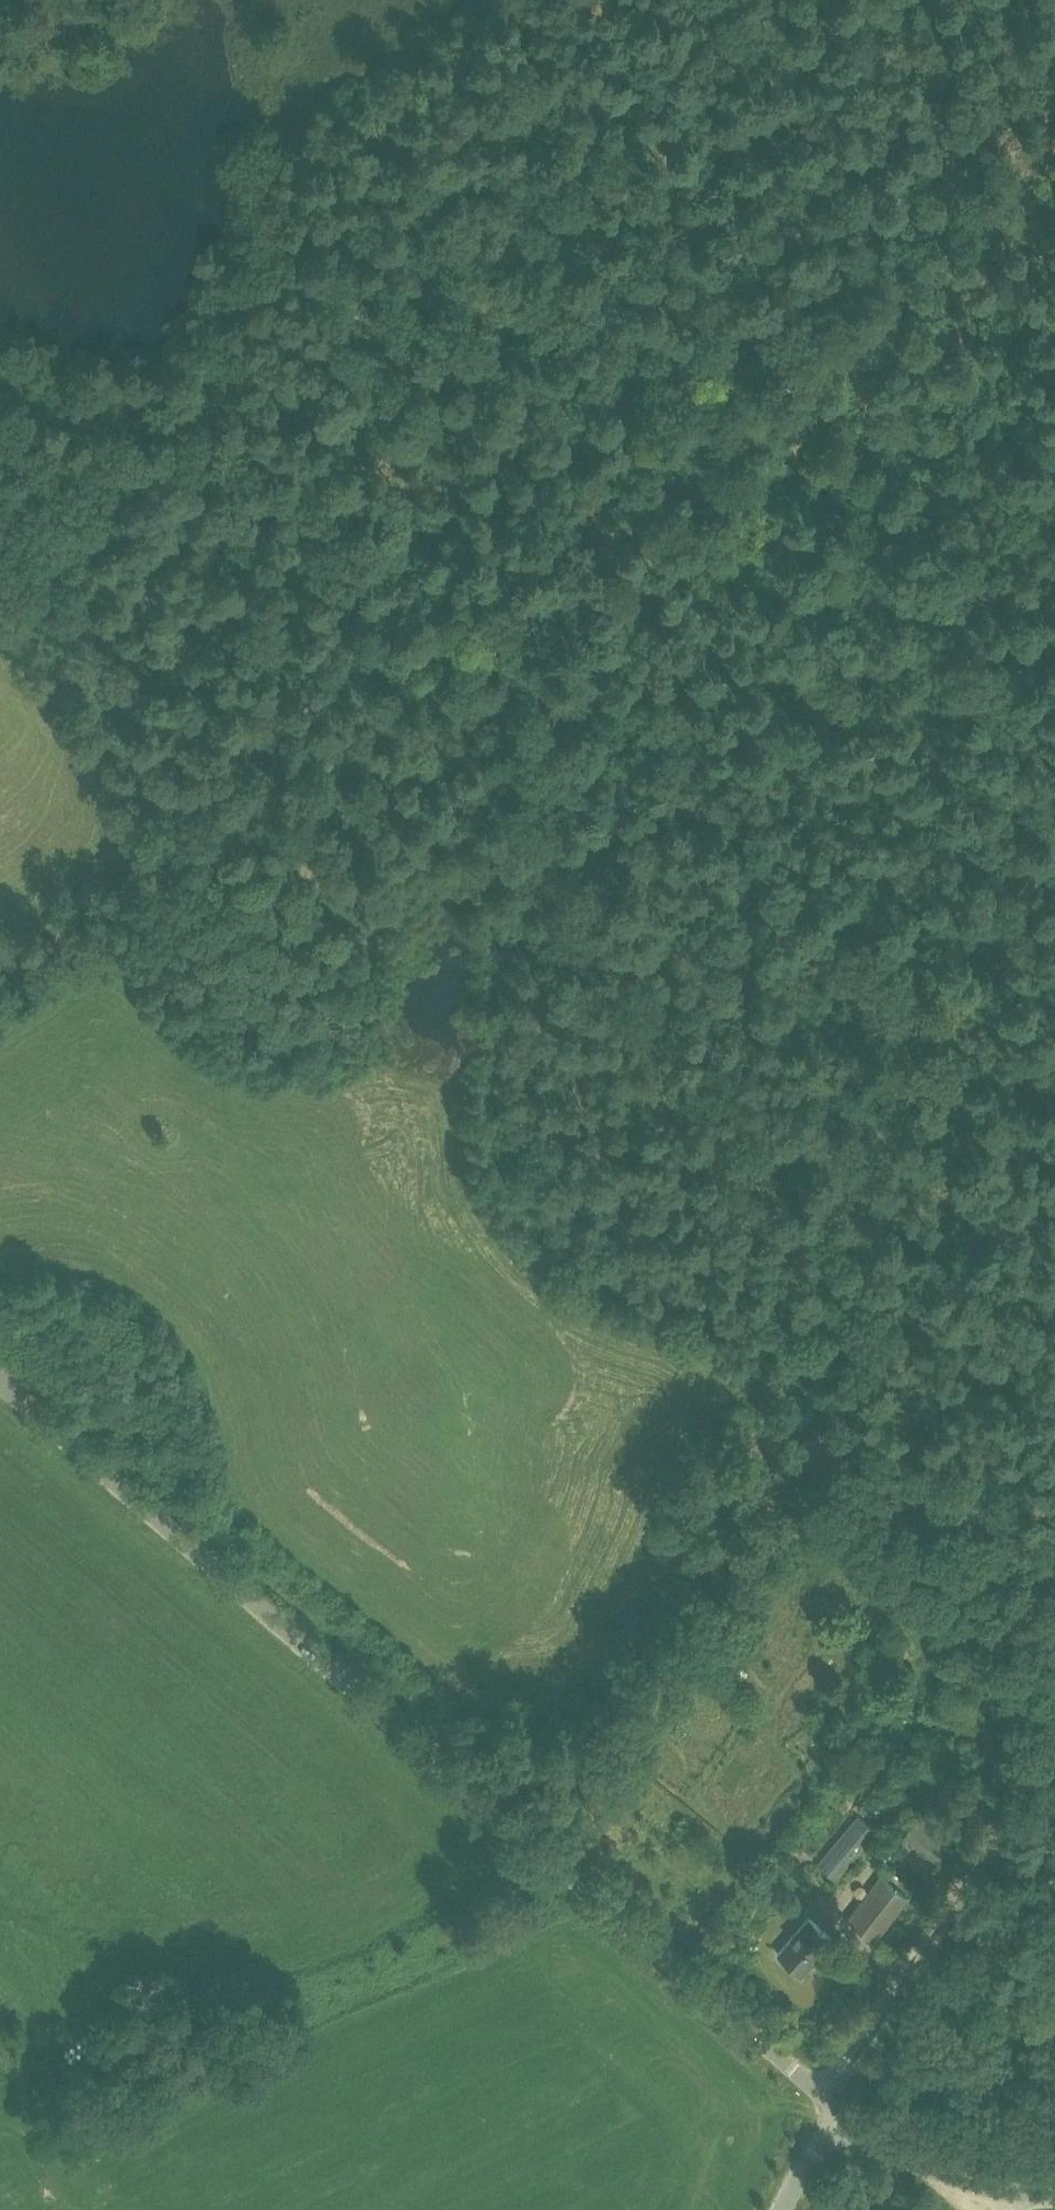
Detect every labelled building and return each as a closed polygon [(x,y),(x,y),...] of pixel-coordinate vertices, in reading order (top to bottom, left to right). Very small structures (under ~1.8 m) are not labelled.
[(912,1781),(903,1774),(895,1782),(904,1790),(912,1781)] [(939,1862),(958,1838),(923,1811),(904,1836),(939,1862)] [(835,1878),(875,1830),(859,1816),(819,1864),(835,1878)] [(875,1940),(909,1897),(881,1875),(847,1919),(875,1940)] [(802,1974),(833,1939),(808,1917),(777,1953),(802,1974)] [(635,1974),(625,1980),(634,1997),(645,1991),(635,1974)]
